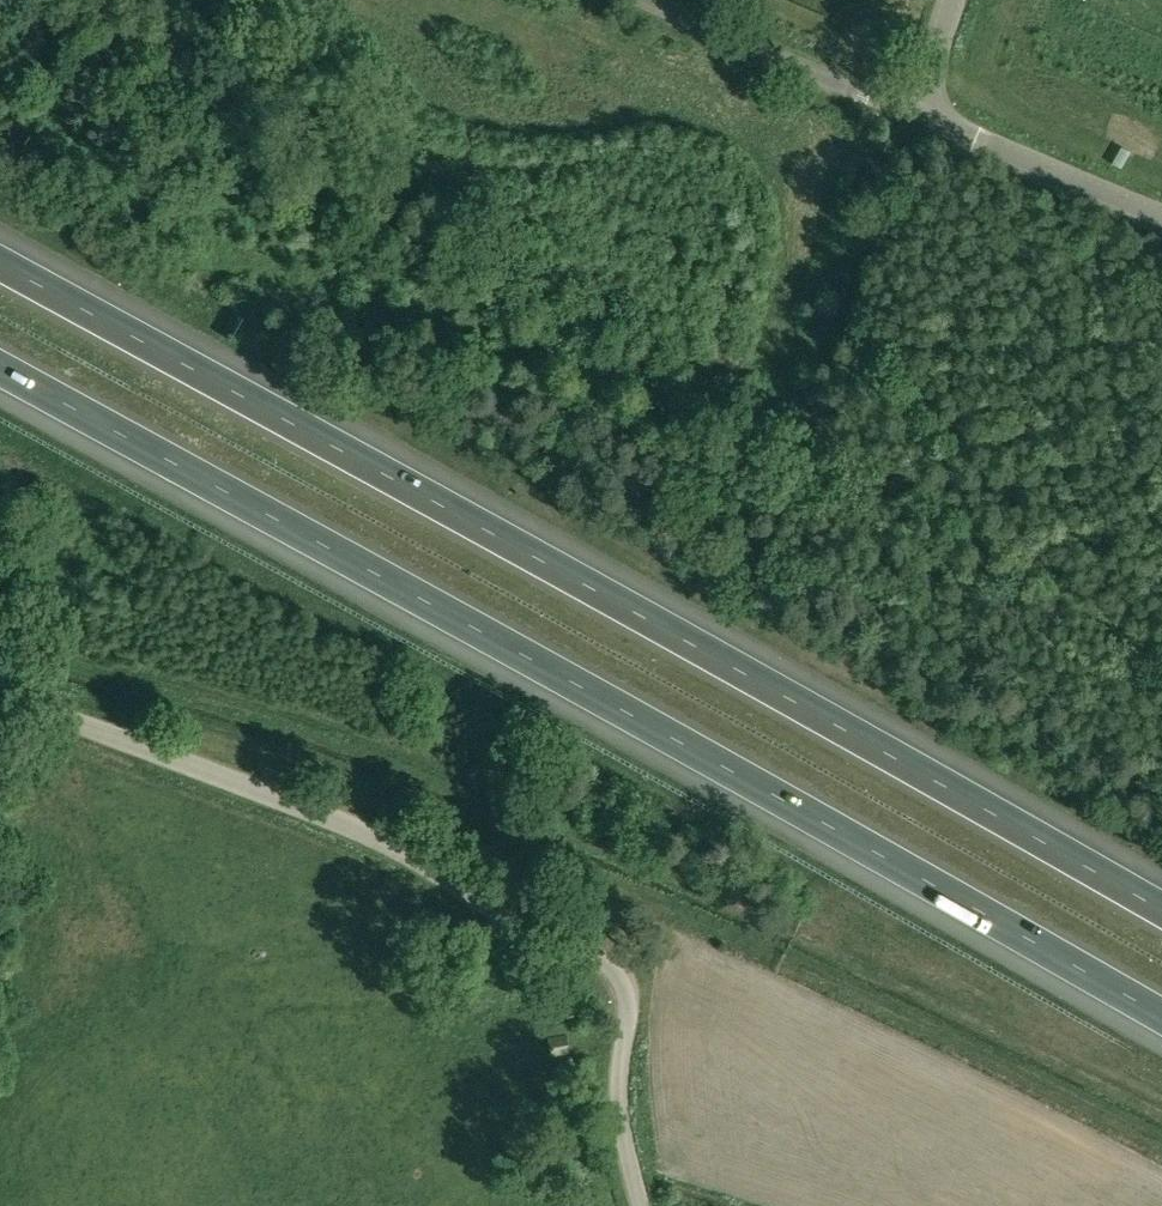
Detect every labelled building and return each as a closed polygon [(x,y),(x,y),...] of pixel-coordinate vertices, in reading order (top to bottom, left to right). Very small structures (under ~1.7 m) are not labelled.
[(1111,144),(1103,161),(1121,170),(1129,152),(1111,144)] [(567,1036),(548,1040),(552,1059),(571,1055),(567,1036)]
